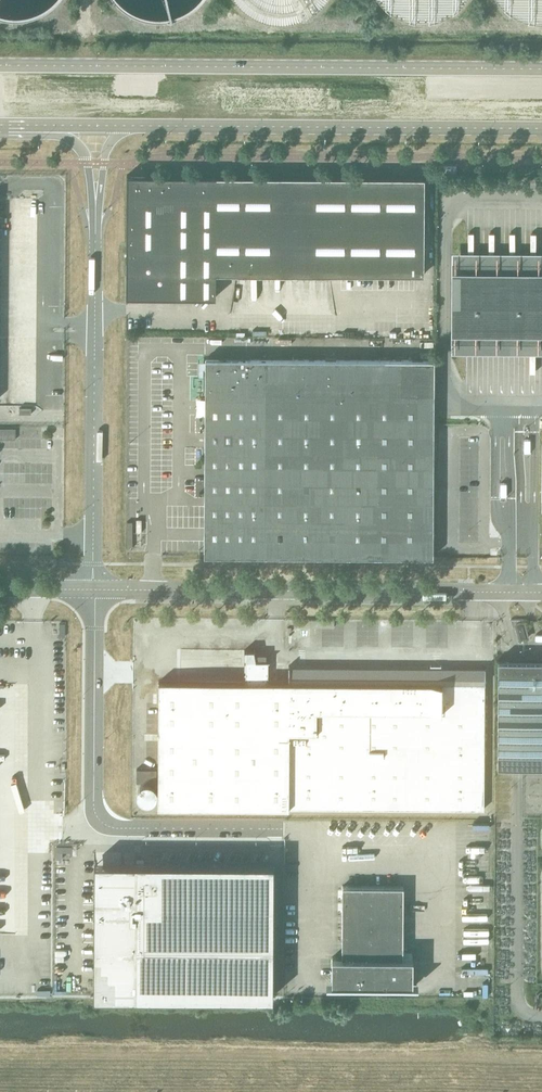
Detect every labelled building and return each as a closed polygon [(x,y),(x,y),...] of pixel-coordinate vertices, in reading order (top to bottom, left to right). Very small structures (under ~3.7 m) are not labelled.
[(383,1),(384,3),(386,5),(389,8),(392,10),(394,11),(396,13),(399,14),(401,15),(404,16),(406,17),(409,18),(411,19),(414,20),(417,20),(419,20),(422,21),(425,21),(427,21),(430,20),(432,20),(436,20),(438,19),(441,18),(443,17),(446,16),(448,15),(451,14),(454,12),(457,10),(458,9),(461,7),(463,4),(465,2),(467,0),(382,0),(383,1)] [(499,1),(501,3),(503,5),(505,7),(507,9),(509,11),(511,12),(513,14),(515,15),(518,16),(520,17),(523,18),(526,20),(529,20),(532,21),(534,21),(538,22),(541,22),(541,0),(498,0),(499,1)] [(457,174),(457,166),(438,166),(438,174),(457,174)] [(424,274),(425,176),(127,174),(126,275),(126,293),(126,296),(129,296),(142,296),(216,297),(216,273),(424,274)] [(454,262),(453,274),(454,274),(454,330),(453,330),(453,342),(541,342),(541,263),(454,262)] [(433,556),(434,359),(206,358),(205,554),(433,556)] [(519,459),(519,480),(527,480),(527,459),(519,459)] [(528,637),(524,622),(520,622),(516,624),(520,639),(528,637)] [(484,809),(485,683),(268,682),(268,660),(246,659),(246,682),(159,681),(158,806),(484,809)] [(498,659),(497,765),(541,766),(541,660),(498,659)] [(138,767),(138,780),(155,781),(155,768),(138,767)] [(273,862),(161,862),(159,862),(144,862),(144,858),(136,858),(136,862),(94,862),(94,892),(94,995),(273,996),(273,862)] [(403,957),(403,886),(342,885),(342,956),(332,956),(332,983),(413,984),(413,957),(403,957)]
